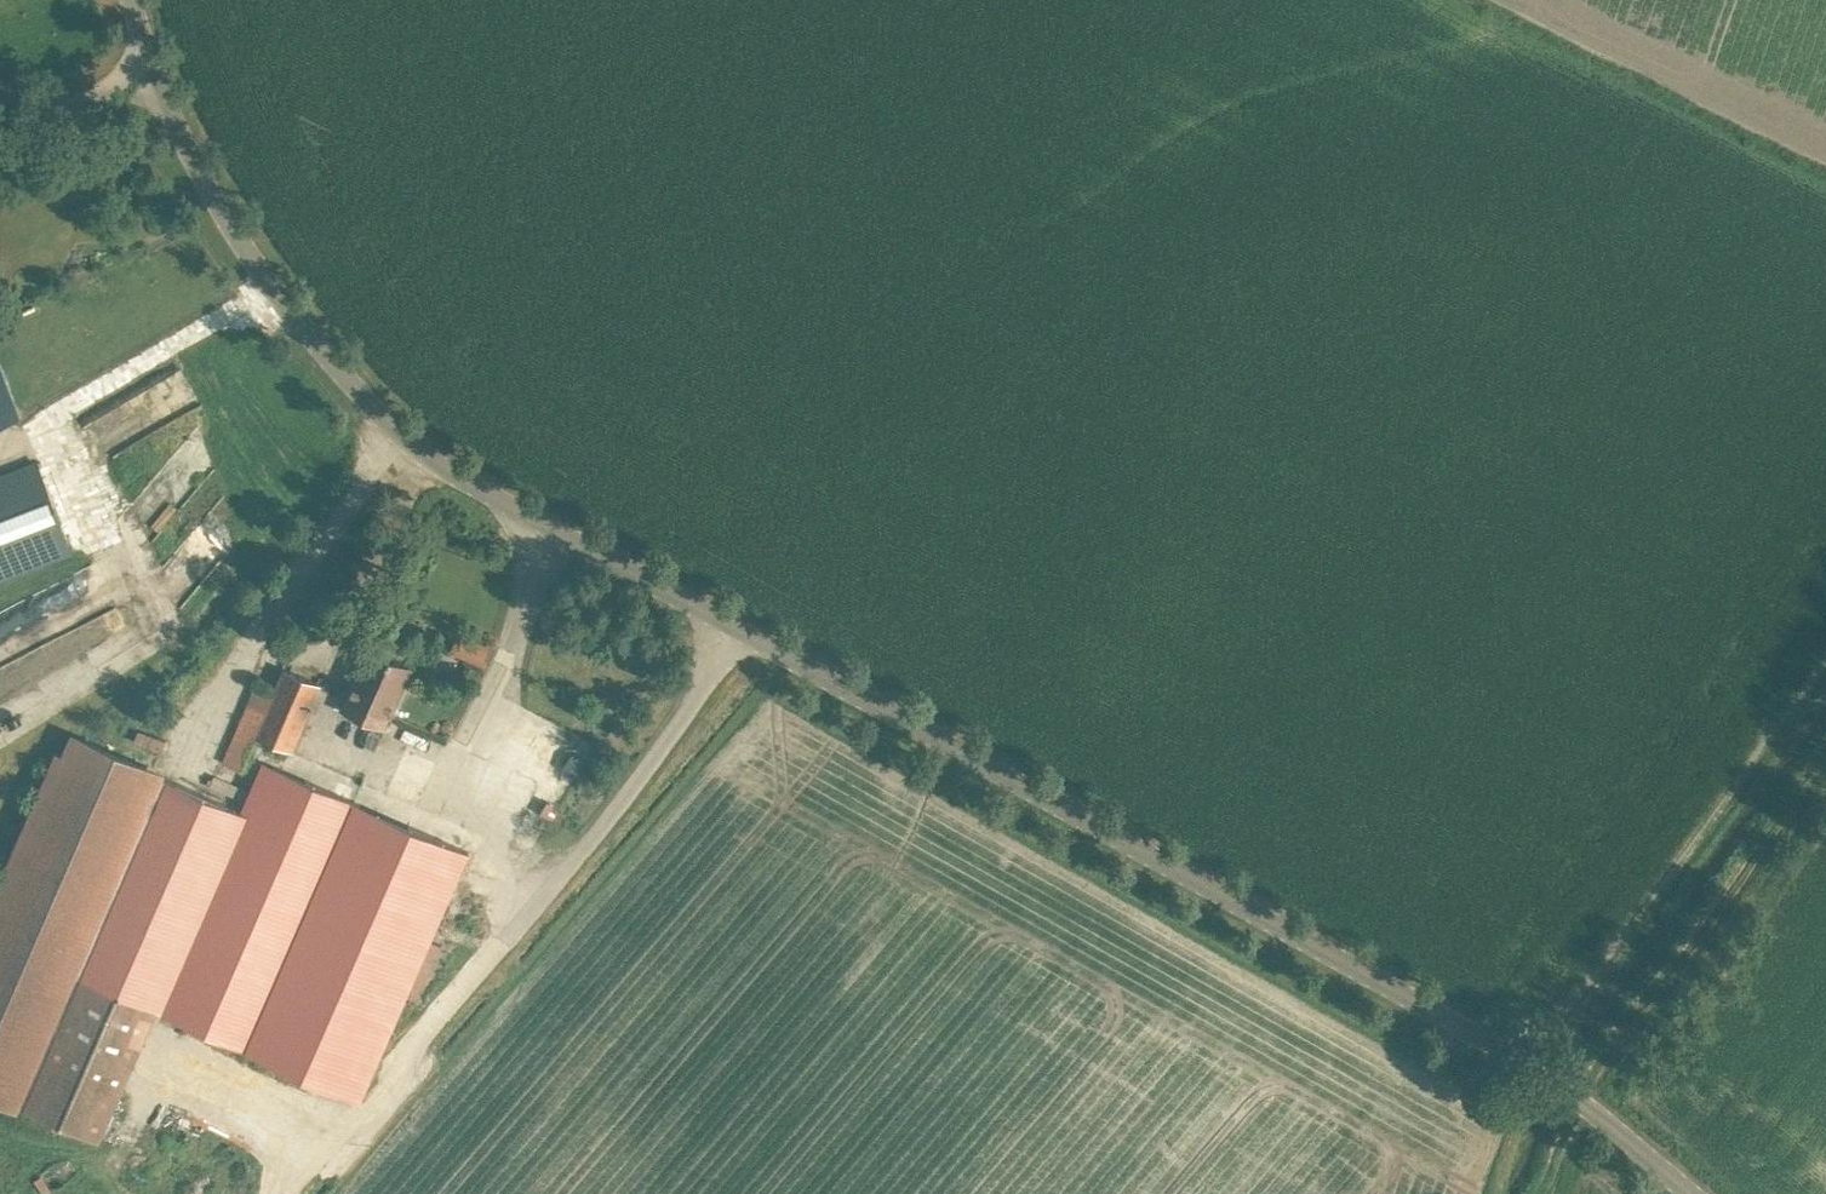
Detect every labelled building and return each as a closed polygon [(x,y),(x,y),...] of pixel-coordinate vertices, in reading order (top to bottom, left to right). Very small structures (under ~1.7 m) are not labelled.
[(72,552),(37,461),(0,476),(0,580),(72,552)] [(104,602),(85,570),(27,603),(33,612),(0,631),(0,643),(8,657),(104,602)] [(451,652),(487,665),(494,645),(458,631),(451,652)] [(348,693),(343,706),(384,725),(390,713),(391,713),(412,665),(368,645),(347,693),(348,693)] [(224,759),(247,767),(261,733),(294,747),(324,681),(285,665),(274,690),(256,683),(224,759)] [(102,1141),(161,1007),(364,1097),(474,846),(266,758),(245,807),(166,775),(169,768),(75,726),(67,749),(58,746),(0,879),(0,1100),(102,1141)] [(138,728),(133,744),(160,751),(165,736),(138,728)]
